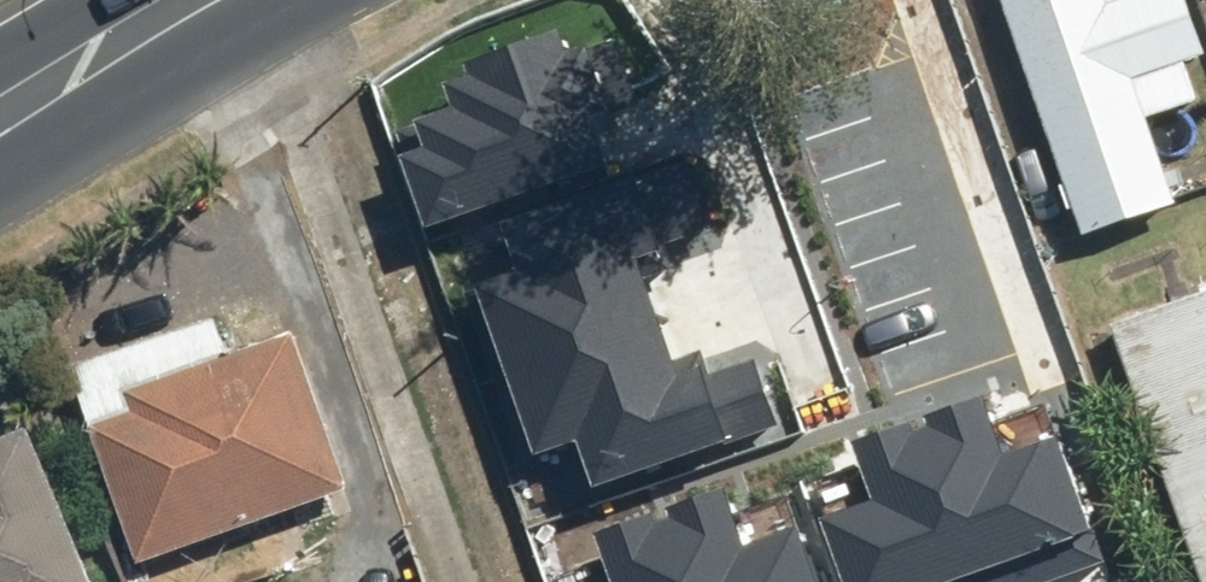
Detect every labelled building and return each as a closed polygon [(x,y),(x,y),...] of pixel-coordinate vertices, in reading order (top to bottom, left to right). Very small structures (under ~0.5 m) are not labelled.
[(1105,225),(1193,192),(1163,111),(1205,96),(1205,74),(1200,57),(1205,55),(1205,11),(1202,0),(1139,0),(1122,6),(1120,0),(1021,0),(1105,225)] [(409,119),(437,211),(623,157),(608,109),(647,98),(626,29),(454,79),(461,104),(409,119)] [(472,279),(502,365),(669,308),(649,248),(719,225),(694,152),(517,213),(532,258),(472,279)] [(1128,323),(1205,550),(1205,295),(1128,323)] [(221,305),(82,355),(153,555),(361,481),(307,330),(238,354),(221,305)] [(669,308),(502,365),(532,451),(593,429),(609,474),(785,413),(761,344),(690,369),(669,308)] [(840,514),(865,581),(1004,581),(1114,543),(1072,426),(1016,445),(996,388),(867,434),(889,497),(840,514)] [(52,414),(0,436),(0,581),(123,581),(52,414)] [(814,520),(758,539),(738,482),(609,528),(628,581),(837,581),(814,520)]
